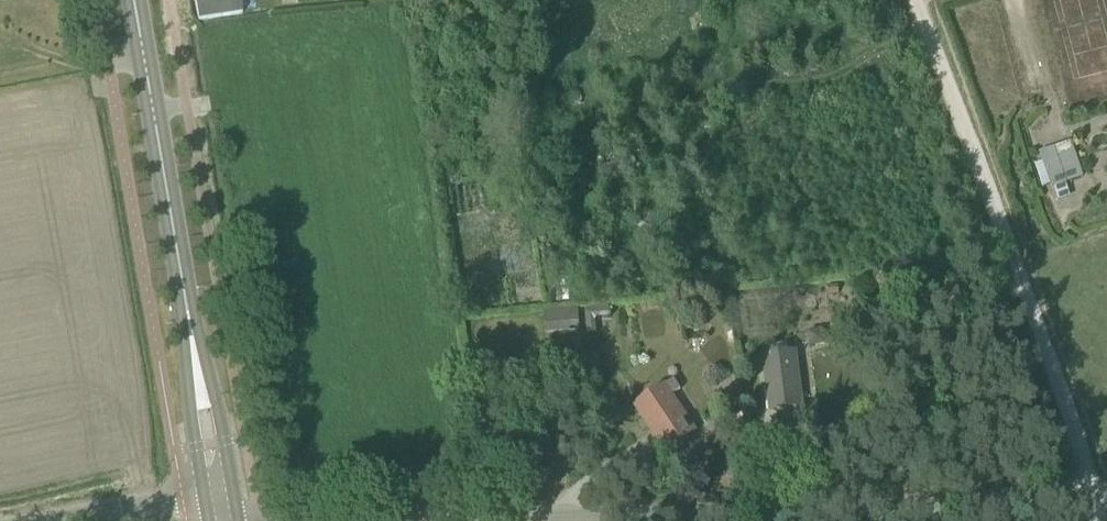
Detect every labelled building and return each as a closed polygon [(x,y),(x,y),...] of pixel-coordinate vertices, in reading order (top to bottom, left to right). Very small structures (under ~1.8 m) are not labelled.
[(198,21),(242,14),(240,0),(195,0),(198,21)] [(1071,142),(1054,148),(1053,147),(1040,152),(1044,161),(1036,164),(1044,186),(1051,183),(1057,198),(1070,193),(1066,183),(1083,177),(1071,142)] [(578,307),(543,311),(545,333),(580,330),(578,307)] [(802,408),(795,352),(764,356),(771,412),(802,408)] [(695,431),(682,413),(671,396),(680,390),(674,380),(665,386),(665,385),(653,394),(635,406),(651,430),(657,426),(672,447),(695,431)]
